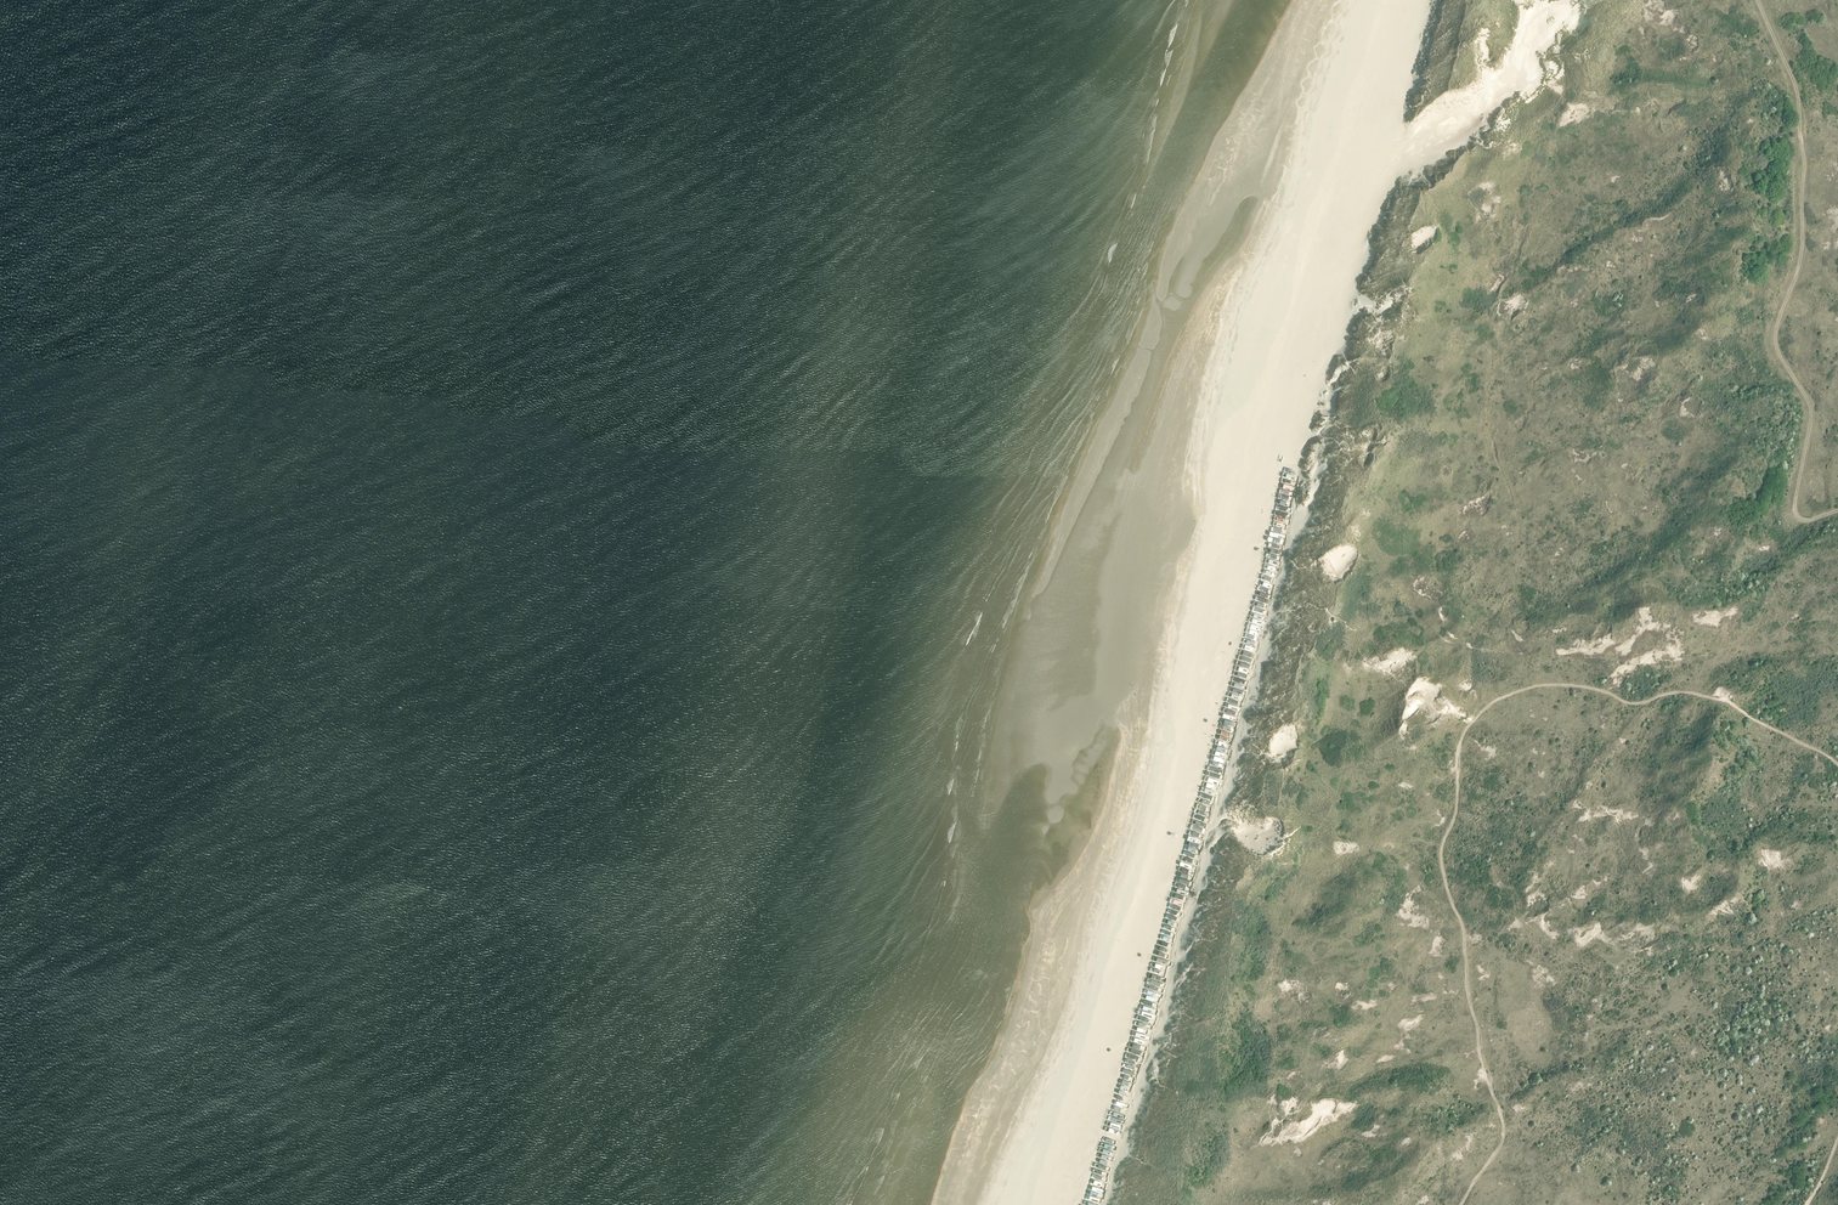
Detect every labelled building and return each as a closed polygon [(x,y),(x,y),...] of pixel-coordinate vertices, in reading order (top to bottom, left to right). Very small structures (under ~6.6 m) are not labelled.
[(1289,493),(1291,494),(1291,489),(1283,488),(1283,497),(1289,497),(1289,493)] [(1219,747),(1228,749),(1230,741),(1221,739),(1219,747)] [(1227,756),(1228,750),(1217,748),(1215,753),(1227,756)] [(1170,924),(1167,932),(1175,935),(1178,926),(1172,924),(1173,923),(1169,922),(1171,918),(1180,921),(1183,915),(1178,914),(1180,908),(1181,909),(1184,901),(1176,898),(1173,906),(1173,905),(1166,923),(1170,924)] [(1167,934),(1162,949),(1168,951),(1170,946),(1171,946),(1174,936),(1167,934)] [(1163,977),(1165,967),(1167,968),(1169,958),(1158,956),(1154,976),(1163,977)] [(1155,977),(1153,982),(1148,996),(1155,998),(1159,983),(1158,983),(1160,978),(1155,977)] [(1125,1122),(1127,1113),(1117,1110),(1115,1119),(1125,1122)] [(1111,1136),(1118,1138),(1120,1127),(1123,1128),(1124,1123),(1114,1120),(1111,1130),(1112,1130),(1111,1136)]
